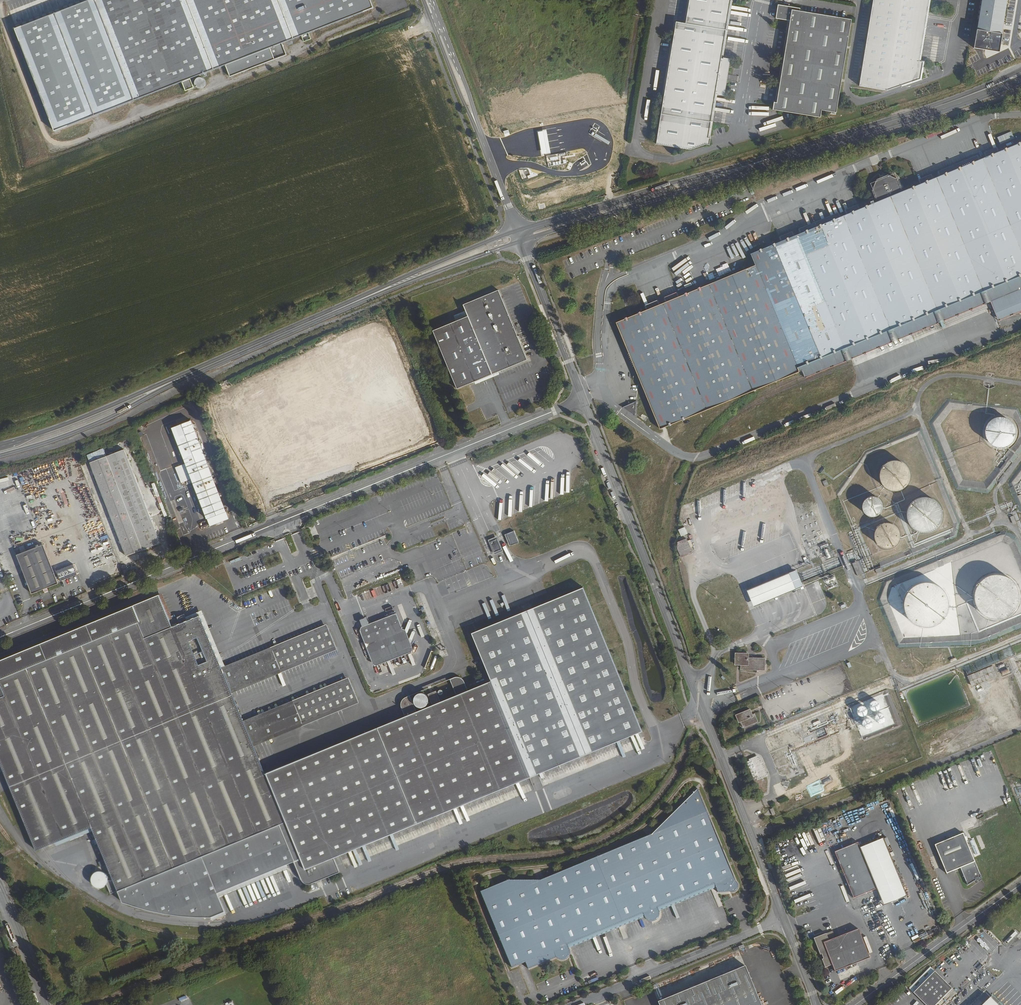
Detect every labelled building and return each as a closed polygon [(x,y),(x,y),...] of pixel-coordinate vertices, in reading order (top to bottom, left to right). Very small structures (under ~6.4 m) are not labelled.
[(373,0),(68,0),(13,21),(52,123),(180,75),(183,84),(191,81),(188,72),(224,58),(229,70),(287,48),(283,36),(301,29),(303,35),(311,33),(309,26),(373,2),(373,0)] [(682,26),(680,25),(672,24),(670,36),(669,45),(663,78),(650,145),(686,152),(702,147),(704,147),(705,141),(703,140),(711,96),(719,98),(725,62),(717,60),(728,0),(687,0),(682,26)] [(860,85),(887,89),(914,81),(921,78),(924,61),(921,60),(931,0),(875,0),(860,85)] [(979,29),(976,47),(1002,50),(1002,45),(1005,30),(1004,30),(1009,0),(983,0),(979,29)] [(774,21),(783,22),(786,9),(776,8),(774,21)] [(786,9),(783,22),(787,23),(773,105),(771,105),(770,112),(818,120),(819,113),(833,116),(849,23),(798,14),(798,11),(786,9)] [(547,129),(537,131),(541,156),(551,154),(547,129)] [(681,298),(667,304),(662,306),(648,312),(618,324),(663,430),(801,373),(800,369),(803,368),(926,318),(987,292),(1020,278),(1020,146),(1001,154),(987,160),(981,162),(940,179),(935,181),(922,186),(905,193),(901,182),(890,177),(878,182),(875,192),(878,204),(862,211),(849,216),(843,219),(803,235),(796,238),(783,243),(754,256),(758,266),(681,298)] [(985,155),(987,160),(1001,154),(999,149),(985,155)] [(939,174),(940,179),(981,162),(980,157),(939,174)] [(920,182),(922,186),(935,181),(934,176),(920,182)] [(847,211),(849,216),(862,211),(860,206),(847,211)] [(802,231),(803,235),(843,219),(841,214),(802,231)] [(782,239),(783,243),(796,238),(795,233),(782,239)] [(991,303),(999,323),(1020,314),(1020,278),(987,292),(991,303)] [(459,389),(476,381),(500,372),(530,360),(501,290),(465,304),(468,310),(470,316),(458,321),(435,330),(459,389)] [(926,318),(803,368),(807,379),(879,349),(991,303),(987,292),(926,318)] [(667,304),(681,298),(679,294),(666,299),(667,304)] [(648,312),(662,306),(660,301),(647,307),(648,312)] [(456,315),(458,321),(470,316),(468,310),(456,315)] [(357,359),(350,362),(352,369),(360,366),(357,359)] [(500,372),(476,381),(477,384),(501,374),(500,372)] [(390,385),(392,390),(405,385),(402,380),(390,385)] [(338,398),(345,396),(341,386),(334,388),(338,398)] [(318,396),(325,413),(334,409),(327,392),(318,396)] [(358,396),(352,398),(354,404),(360,402),(358,396)] [(1007,420),(1004,418),(1002,418),(1001,418),(998,418),(995,418),(992,420),(989,422),(988,423),(986,425),(985,428),(984,432),(984,435),(985,438),(987,441),(989,443),(991,445),(993,446),(996,447),(999,448),(1002,447),(1005,447),(1006,446),(1008,445),(1010,443),(1012,440),(1014,438),(1014,434),(1014,433),(1014,430),(1013,427),(1012,424),(1009,422),(1007,420)] [(194,479),(195,483),(212,527),(230,519),(217,484),(220,483),(218,479),(215,480),(193,420),(174,427),(188,464),(178,468),(184,483),(194,479)] [(364,424),(370,443),(374,442),(373,438),(372,438),(371,436),(376,434),(372,422),(364,424)] [(221,446),(229,445),(228,437),(220,439),(221,446)] [(381,469),(372,444),(365,446),(374,472),(381,469)] [(126,450),(92,464),(129,556),(163,543),(126,450)] [(902,462),(900,461),(899,461),(896,460),(893,460),(890,461),(888,462),(885,464),(883,466),(881,469),(880,471),(880,474),(880,476),(881,480),(882,483),(883,485),(885,487),(888,489),(891,490),(894,491),(896,491),(899,490),(903,489),(905,487),(907,485),(909,483),(910,481),(910,478),(911,475),(910,473),(909,469),(907,466),(905,463),(902,462)] [(876,497),(875,496),(874,496),(871,496),(870,496),(868,497),(866,498),(864,500),(863,502),(862,505),(862,507),(862,510),(863,511),(864,513),(864,514),(866,515),(868,516),(870,517),(872,517),(874,517),(876,516),(878,515),(880,514),(881,512),(883,509),(883,508),(883,505),(882,503),(881,501),(880,499),(878,498),(876,497)] [(937,500),(934,498),(933,498),(929,496),(926,496),(925,496),(921,496),(918,497),(915,499),(912,501),(910,503),(908,506),(908,507),(907,510),(906,514),(907,517),(907,519),(908,522),(910,525),(912,527),(914,529),(917,531),(920,532),(923,532),(927,532),(930,532),(933,531),(936,529),(938,527),(940,524),(941,523),(942,520),(943,516),(943,513),(943,510),(942,507),(941,505),(939,502),(937,500)] [(884,524),(881,525),(880,526),(878,528),(876,530),(876,531),(875,534),(875,537),(875,539),(876,542),(877,543),(877,544),(879,546),(882,548),(884,549),(886,549),(889,549),(891,548),(894,547),(895,547),(897,545),(899,542),(900,540),(900,539),(900,536),(900,533),(899,530),(897,528),(896,527),(894,525),(892,524),(889,523),(886,523),(884,524)] [(678,530),(680,537),(687,534),(684,527),(678,530)] [(518,542),(513,530),(506,533),(510,545),(518,542)] [(500,549),(496,538),(489,541),(493,552),(500,549)] [(686,538),(675,543),(681,558),(692,553),(686,538)] [(16,555),(31,594),(58,584),(56,579),(58,578),(59,581),(76,574),(72,565),(55,571),(57,576),(55,577),(43,545),(16,555)] [(131,568),(133,574),(141,571),(139,565),(131,568)] [(125,571),(127,577),(133,574),(131,568),(125,571)] [(804,584),(797,568),(748,588),(754,605),(804,584)] [(1010,578),(1007,576),(1005,576),(1003,575),(1000,574),(997,574),(993,574),(988,576),(985,577),(981,580),(980,581),(978,584),(976,587),(975,589),(974,592),(974,593),(974,597),(974,600),(974,602),(975,605),(977,608),(978,610),(981,613),(984,616),(988,618),(992,619),(995,620),(997,620),(1000,619),(1003,619),(1005,618),(1007,617),(1009,616),(1012,614),(1013,612),(1015,610),(1017,607),(1018,604),(1019,602),(1019,599),(1019,595),(1019,594),(1018,590),(1016,586),(1016,584),(1013,581),(1010,578)] [(829,589),(838,585),(834,575),(825,579),(829,589)] [(927,581),(924,581),(922,582),(919,583),(915,584),(914,585),(912,586),(910,588),(907,591),(905,594),(905,596),(904,599),(903,603),(903,604),(903,608),(904,611),(905,613),(906,616),(907,618),(909,621),(912,623),(913,624),(917,626),(920,627),(922,627),(925,628),(929,628),(932,627),(934,627),(937,625),(939,624),(942,622),(944,620),(945,618),(947,615),(949,612),(949,610),(950,607),(950,603),(950,601),(949,598),(947,595),(946,591),(943,589),(942,587),(939,585),(938,584),(936,583),(933,582),(931,582),(927,581)] [(0,658),(0,762),(35,848),(42,846),(73,833),(92,826),(93,829),(114,882),(109,884),(113,892),(118,890),(123,902),(128,904),(132,905),(136,907),(141,908),(145,910),(150,911),(154,912),(158,912),(162,913),(165,914),(169,915),(171,915),(175,916),(177,916),(181,916),(184,917),(187,917),(191,917),(195,917),(199,918),(203,917),(207,918),(210,917),(211,917),(212,918),(225,913),(218,896),(294,865),(302,883),(302,884),(303,884),(303,885),(304,886),(305,886),(305,887),(306,887),(307,887),(308,887),(308,888),(309,888),(310,888),(311,888),(340,876),(334,862),(641,732),(583,587),(471,635),(491,684),(266,777),(265,774),(254,746),(252,742),(301,723),(357,700),(350,682),(294,705),(245,724),(243,720),(232,692),(231,689),(280,670),(335,647),(328,628),(273,651),(223,670),(222,666),(201,615),(188,621),(176,625),(174,626),(172,620),(161,593),(0,658)] [(138,590),(129,593),(131,597),(141,593),(139,589),(138,590)] [(161,593),(172,620),(173,619),(175,618),(164,592),(161,593)] [(396,613),(361,627),(359,631),(373,664),(376,666),(411,652),(413,650),(405,630),(402,628),(396,613)] [(173,619),(176,625),(188,621),(185,614),(175,618),(173,619)] [(271,647),(222,666),(223,670),(273,651),(328,628),(326,624),(271,647)] [(280,670),(231,689),(232,692),(281,673),(336,650),(335,647),(280,670)] [(749,652),(736,652),(736,664),(742,664),(742,669),(765,669),(766,657),(749,657),(749,652)] [(997,676),(992,665),(967,675),(972,686),(997,676)] [(293,701),(243,720),(245,724),(294,705),(350,682),(349,678),(293,701)] [(301,723),(252,742),(254,746),(303,727),(359,704),(357,700),(301,723)] [(878,709),(879,708),(880,707),(880,706),(880,704),(879,703),(878,702),(877,701),(875,701),(873,701),(872,702),(870,703),(870,705),(870,707),(871,708),(872,710),(874,710),(875,711),(876,710),(878,709)] [(867,711),(867,709),(866,707),(864,706),(862,706),(861,706),(859,706),(858,708),(857,709),(857,711),(857,712),(858,714),(859,714),(860,715),(862,715),(864,715),(865,714),(866,713),(867,711)] [(750,715),(747,708),(735,713),(738,719),(741,718),(743,724),(754,719),(752,714),(750,715)] [(883,714),(882,714),(880,713),(878,714),(877,715),(876,715),(875,717),(875,719),(875,720),(876,721),(877,722),(879,723),(881,723),(882,723),(884,722),(885,721),(885,719),(885,717),(884,716),(883,714)] [(871,720),(870,719),(869,718),(868,718),(866,718),(865,719),(864,720),(863,721),(863,723),(863,725),(864,726),(865,728),(866,728),(868,728),(869,728),(871,727),(872,726),(873,724),(873,722),(872,721),(871,720)] [(753,781),(767,776),(760,755),(746,759),(753,781)] [(597,858),(541,878),(509,881),(482,893),(513,969),(527,963),(530,970),(557,959),(559,961),(561,963),(563,963),(565,963),(567,963),(568,963),(570,961),(572,960),(572,959),(573,956),(572,955),(572,952),(571,949),(570,948),(569,946),(646,914),(647,915),(647,916),(648,917),(649,918),(651,919),(652,919),(653,920),(656,919),(659,918),(660,916),(661,914),(661,912),(661,911),(661,910),(660,908),(716,885),(718,888),(720,893),(731,893),(733,893),(736,894),(738,893),(740,891),(741,889),(742,888),(741,887),(741,885),(740,884),(738,883),(701,790),(651,834),(597,858)] [(73,833),(75,837),(93,829),(92,826),(73,833)] [(962,834),(934,845),(946,874),(960,868),(967,885),(981,877),(962,834)] [(861,847),(868,863),(877,887),(884,905),(908,896),(890,848),(886,838),(861,847)] [(877,887),(868,863),(861,847),(859,841),(836,850),(847,878),(854,896),(877,887)] [(716,885),(660,908),(661,910),(661,911),(661,912),(718,888),(716,885)] [(646,914),(569,946),(570,948),(571,949),(648,917),(647,916),(647,915),(646,914)] [(831,931),(817,936),(819,939),(815,941),(819,951),(822,950),(824,956),(821,957),(825,965),(832,963),(834,970),(869,957),(859,929),(834,938),(831,931)] [(746,968),(658,1004),(659,1004),(761,1004),(746,968)] [(935,971),(914,993),(926,1004),(937,1004),(953,989),(935,971)]
